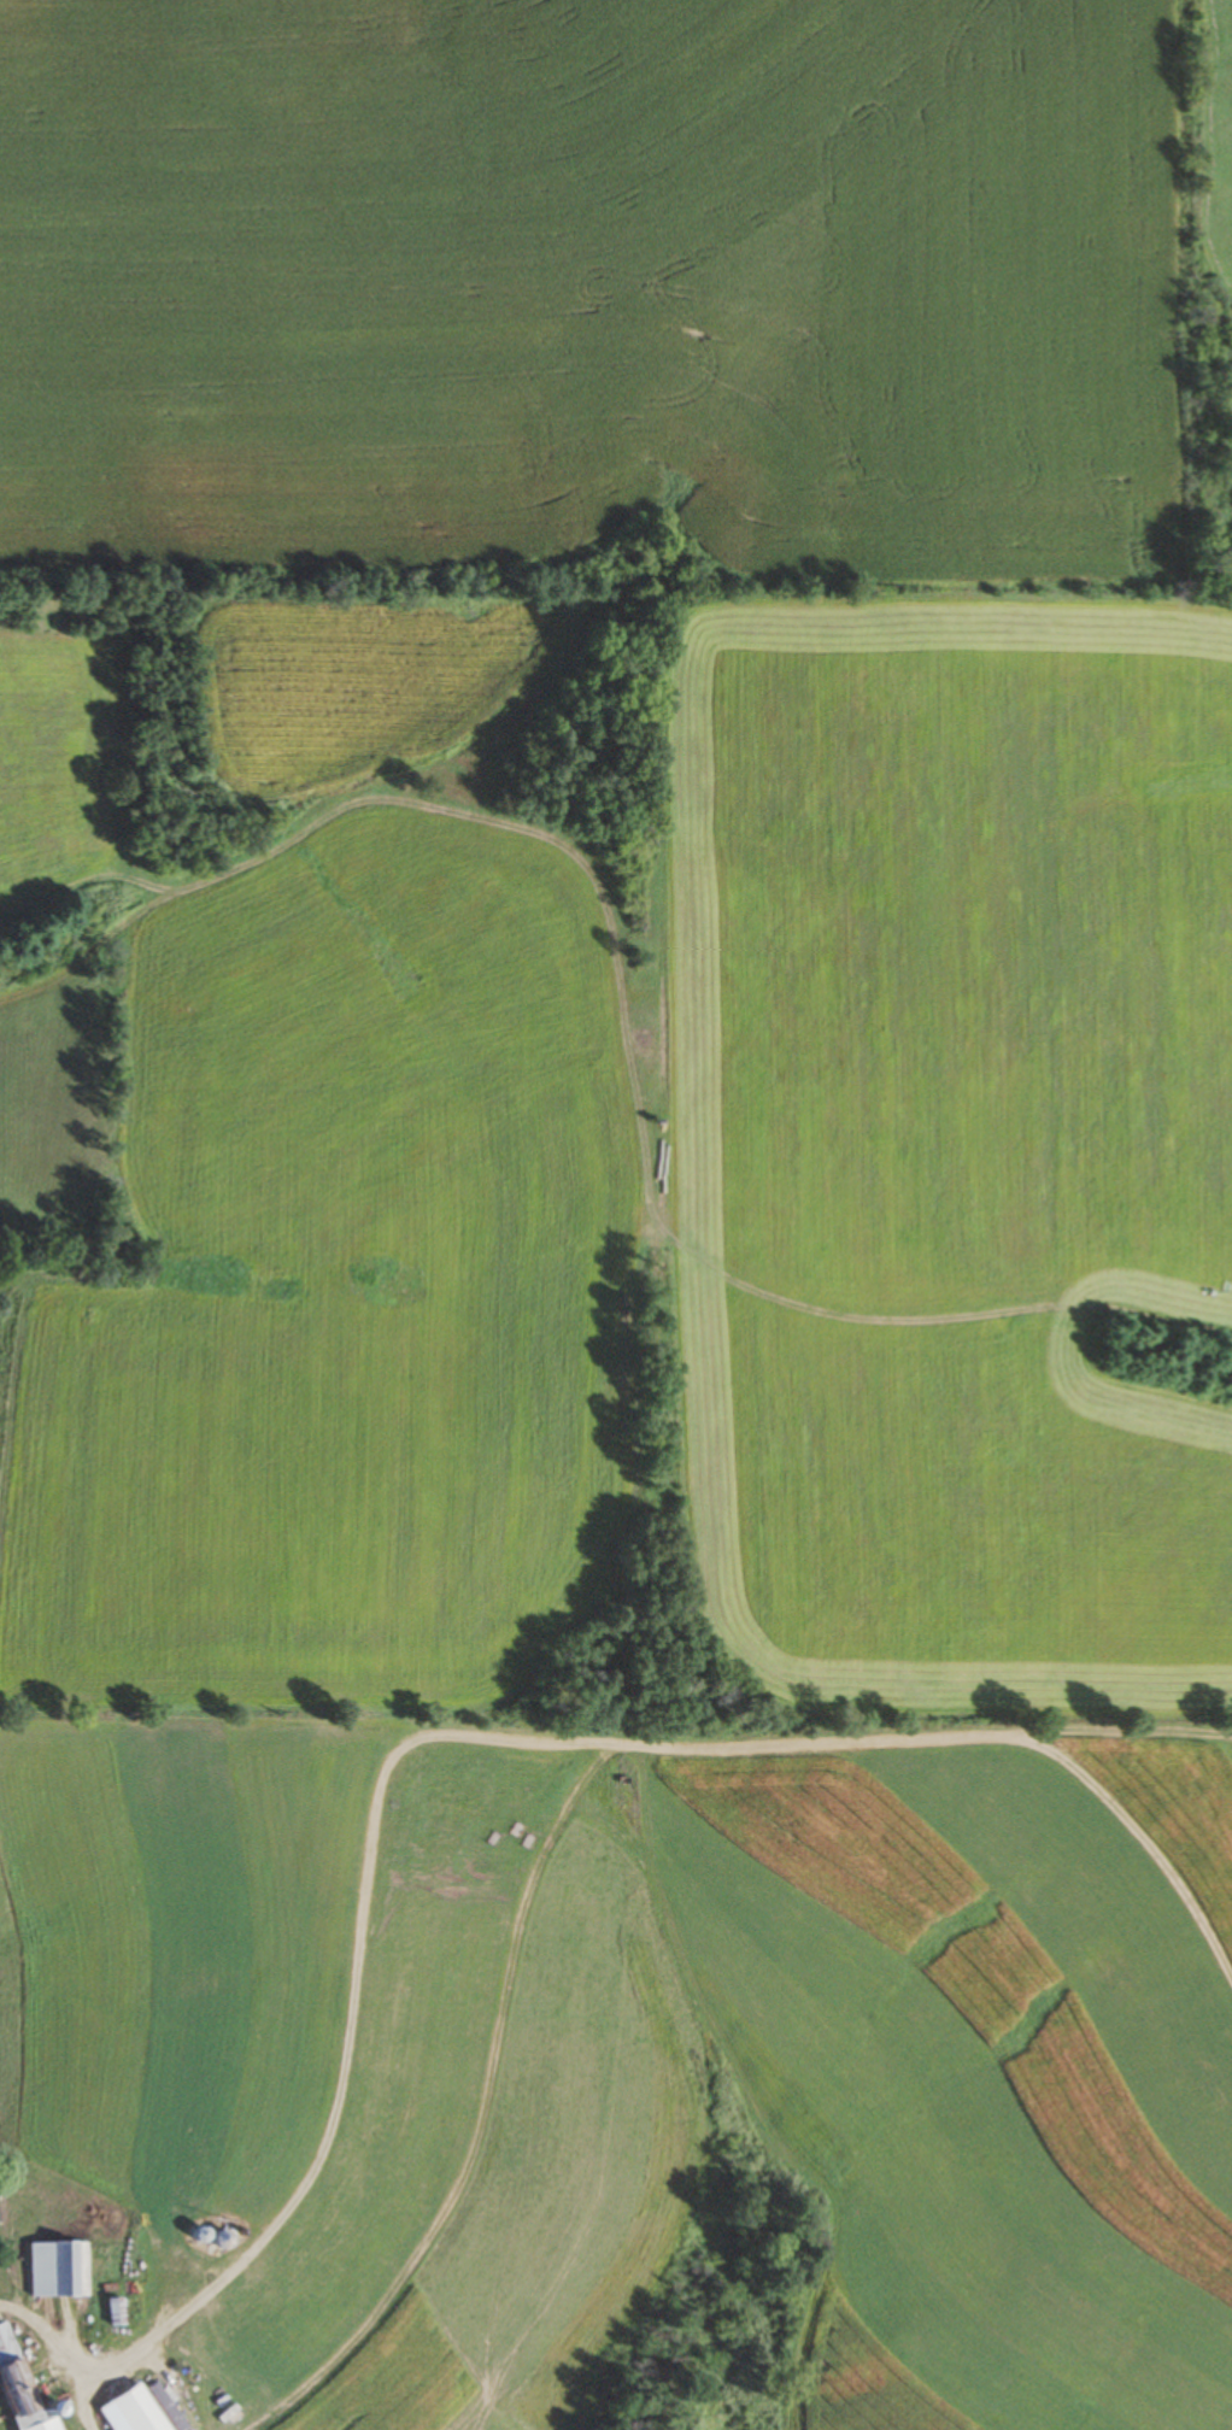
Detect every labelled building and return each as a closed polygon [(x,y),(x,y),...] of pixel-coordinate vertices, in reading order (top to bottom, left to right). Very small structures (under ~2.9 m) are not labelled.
[(233,2239),(228,2229),(214,2236),(219,2246),(233,2239)] [(87,2294),(87,2241),(29,2241),(29,2294),(87,2294)] [(19,2429),(63,2429),(57,2413),(42,2418),(7,2319),(0,2322),(0,2381),(1,2380),(19,2429)] [(144,2380),(100,2406),(114,2429),(173,2429),(144,2380)]
